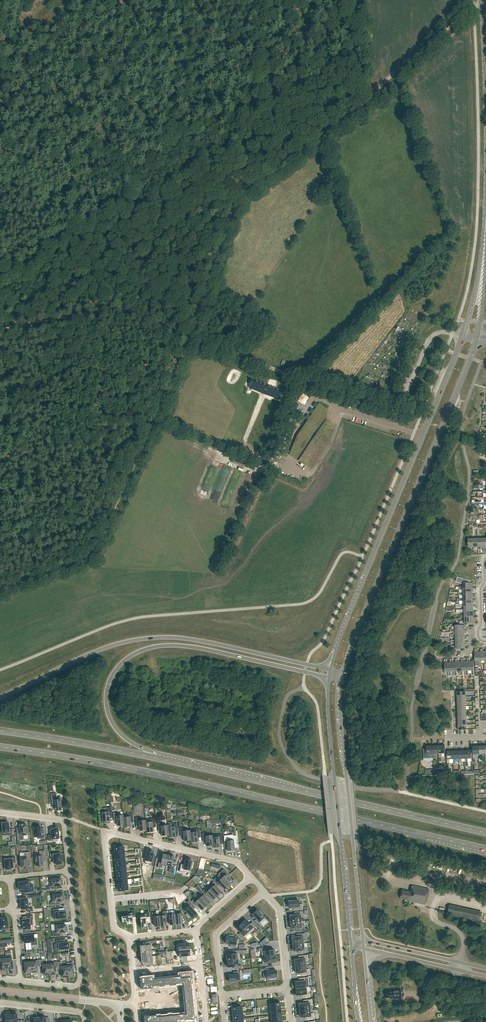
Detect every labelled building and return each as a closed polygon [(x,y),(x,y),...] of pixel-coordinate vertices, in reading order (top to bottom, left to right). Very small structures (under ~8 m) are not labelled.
[(252,379),(250,385),(254,387),(253,389),(260,392),(261,390),(265,391),(267,385),(252,379)] [(267,385),(265,391),(273,394),(272,397),(279,400),(283,391),(267,385)] [(56,793),(51,794),(52,803),(55,803),(55,808),(55,809),(56,811),(62,810),(61,801),(62,801),(61,797),(57,797),(56,793)] [(106,812),(102,812),(103,823),(110,822),(109,816),(112,816),(111,807),(106,808),(106,812)] [(119,812),(113,813),(114,820),(117,820),(117,826),(124,825),(123,817),(123,815),(119,815),(119,812)] [(123,817),(124,825),(124,827),(131,827),(130,821),(133,820),(133,813),(127,814),(127,817),(123,817)] [(141,817),(135,818),(136,825),(139,825),(140,831),(146,830),(146,822),(145,820),(141,820),(141,817)] [(146,822),(146,830),(146,832),(153,832),(153,826),(156,826),(155,818),(149,819),(150,822),(146,822)] [(4,823),(2,823),(3,836),(13,835),(12,829),(9,829),(9,822),(8,822),(8,821),(4,822),(4,823)] [(163,822),(158,823),(158,830),(161,830),(162,836),(168,835),(169,835),(168,827),(168,825),(163,825),(163,822)] [(168,827),(169,835),(168,835),(169,838),(176,837),(175,831),(178,831),(177,823),(172,824),(172,827),(168,827)] [(20,832),(17,832),(18,840),(24,840),(23,836),(28,835),(27,825),(24,825),(24,824),(19,824),(20,832)] [(36,826),(33,827),(34,838),(38,837),(38,839),(44,838),(44,832),(41,832),(40,826),(39,826),(39,825),(36,825),(36,826)] [(185,827),(180,828),(181,835),(183,835),(184,841),(191,840),(190,832),(190,830),(186,830),(185,827)] [(51,835),(48,835),(49,841),(52,841),(52,839),(59,838),(58,828),(53,828),(53,829),(51,830),(51,835)] [(190,832),(191,840),(191,843),(198,842),(197,836),(200,836),(199,828),(194,829),(194,832),(190,832)] [(208,832),(202,833),(203,840),(206,840),(206,846),(213,845),(212,837),(212,835),(208,835),(208,832)] [(212,837),(213,845),(213,848),(220,847),(220,841),(223,841),(222,833),(216,834),(216,837),(212,837)] [(224,835),(224,841),(227,841),(228,851),(235,850),(234,844),(237,844),(236,835),(233,836),(224,837),(224,835)] [(40,855),(35,855),(36,866),(39,866),(43,866),(43,859),(46,858),(45,856),(45,851),(45,850),(39,851),(40,855)] [(145,852),(144,856),(146,857),(145,863),(151,864),(154,851),(147,850),(147,852),(145,852)] [(25,856),(20,857),(21,867),(24,867),(24,868),(28,868),(28,860),(31,860),(30,852),(24,852),(25,856)] [(61,852),(50,853),(51,859),(54,859),(54,864),(56,864),(56,865),(62,864),(61,852)] [(159,861),(158,867),(162,868),(163,865),(166,866),(167,865),(169,855),(163,854),(161,862),(159,861)] [(169,855),(167,865),(170,866),(169,868),(174,869),(175,865),(173,864),(174,856),(169,855)] [(15,857),(5,858),(6,870),(11,869),(11,868),(13,868),(13,863),(16,863),(15,857)] [(181,864),(179,871),(183,872),(183,871),(189,873),(191,867),(192,867),(193,863),(192,863),(192,860),(186,859),(184,865),(181,864)] [(224,869),(221,872),(223,875),(221,877),(222,878),(229,886),(233,882),(228,876),(229,875),(224,869)] [(219,875),(213,880),(214,881),(215,881),(218,885),(219,884),(224,890),(229,886),(222,878),(221,877),(219,875)] [(50,879),(47,880),(47,887),(48,890),(55,889),(55,886),(63,885),(62,880),(61,881),(61,878),(56,879),(56,878),(52,878),(52,879),(50,879)] [(30,881),(18,882),(19,889),(21,889),(22,893),(27,892),(34,891),(33,885),(33,884),(30,885),(30,881)] [(212,885),(210,887),(217,896),(221,892),(216,886),(218,885),(215,881),(214,881),(211,884),(212,885)] [(411,892),(402,890),(400,898),(409,900),(409,901),(417,903),(426,905),(429,889),(421,887),(412,885),(411,892)] [(207,889),(203,892),(206,895),(208,894),(213,900),(217,896),(210,887),(210,888),(208,890),(207,889)] [(201,895),(198,898),(206,906),(210,902),(205,896),(206,895),(203,892),(203,891),(199,894),(201,895)] [(52,902),(51,902),(51,905),(57,905),(57,901),(64,901),(64,895),(63,895),(63,894),(52,895),(52,902)] [(186,898),(183,895),(177,900),(180,903),(186,898)] [(28,898),(20,899),(21,903),(20,903),(21,905),(21,909),(27,909),(27,912),(33,911),(33,908),(29,908),(28,898)] [(194,898),(191,901),(195,905),(196,904),(202,910),(206,906),(198,898),(196,900),(194,898)] [(299,900),(288,901),(289,908),(295,907),(295,910),(303,910),(302,904),(299,904),(299,900)] [(406,903),(404,909),(413,911),(414,905),(406,903)] [(188,904),(184,908),(188,913),(186,915),(189,918),(190,916),(192,918),(197,914),(188,904)] [(450,904),(449,906),(448,915),(480,922),(482,914),(483,912),(450,904)] [(58,909),(53,909),(54,919),(66,918),(66,915),(67,915),(67,911),(66,912),(65,911),(59,912),(58,909)] [(128,915),(121,916),(122,923),(129,922),(130,922),(133,922),(132,917),(136,917),(135,909),(131,909),(132,913),(127,913),(128,915)] [(174,910),(167,911),(167,913),(167,917),(169,917),(170,925),(176,924),(175,914),(174,910)] [(257,910),(252,914),(260,923),(258,925),(261,928),(263,926),(261,924),(266,919),(262,915),(263,914),(260,910),(259,911),(257,910)] [(146,914),(140,915),(141,928),(148,927),(147,920),(147,919),(147,917),(150,917),(149,911),(146,911),(146,914)] [(163,914),(159,914),(161,926),(164,926),(166,925),(165,917),(167,917),(167,913),(167,911),(162,912),(163,914)] [(296,915),(290,915),(291,922),(301,921),(301,917),(304,917),(303,911),(295,912),(296,915)] [(156,912),(152,913),(152,919),(154,919),(155,927),(161,926),(159,914),(156,914),(156,912)] [(178,914),(175,914),(176,924),(182,924),(181,916),(183,916),(181,912),(178,912),(178,914)] [(27,919),(22,919),(23,924),(23,926),(23,930),(31,929),(30,925),(33,925),(32,919),(33,919),(33,915),(27,916),(27,919)] [(0,920),(0,933),(1,932),(2,934),(9,933),(9,929),(7,918),(0,918),(0,920)] [(246,920),(241,924),(250,933),(254,929),(257,932),(259,930),(252,922),(250,924),(246,920)] [(301,921),(291,922),(291,929),(297,928),(297,931),(305,931),(304,925),(301,925),(301,921)] [(55,930),(52,930),(53,936),(61,936),(61,932),(68,931),(67,926),(66,926),(66,924),(55,926),(55,930)] [(241,924),(236,928),(245,938),(250,933),(241,924)] [(298,937),(292,937),(293,944),(303,943),(303,939),(306,939),(305,933),(298,934),(298,937)] [(34,935),(24,936),(25,943),(31,942),(31,945),(37,945),(36,938),(34,938),(34,935)] [(226,937),(225,943),(236,945),(237,938),(233,938),(234,935),(229,935),(229,937),(226,937)] [(56,944),(54,944),(55,950),(58,950),(69,949),(69,946),(70,946),(70,943),(69,943),(69,942),(62,943),(62,940),(56,940),(56,944)] [(303,943),(293,944),(294,951),(299,950),(300,953),(307,953),(307,947),(304,947),(303,943)] [(299,959),(294,959),(295,966),(305,965),(305,961),(308,961),(307,955),(300,956),(300,959),(299,959)] [(150,956),(141,957),(141,963),(147,962),(147,965),(153,965),(152,956),(150,956)] [(263,963),(259,964),(260,967),(267,966),(266,963),(276,962),(275,956),(262,957),(263,963)] [(42,959),(39,960),(40,966),(43,966),(44,976),(48,975),(47,974),(50,974),(49,962),(43,963),(42,959)] [(31,960),(30,960),(32,972),(34,972),(34,973),(38,972),(37,966),(40,966),(39,960),(31,961),(31,960)] [(58,961),(49,962),(50,974),(52,974),(52,975),(56,975),(55,969),(58,968),(58,962),(58,961)] [(61,962),(58,962),(58,968),(61,968),(62,978),(66,978),(66,977),(68,976),(67,966),(61,967),(61,962)] [(305,965),(295,966),(296,973),(300,973),(302,972),(302,975),(309,975),(309,969),(306,969),(305,965)] [(266,971),(263,972),(264,978),(267,978),(270,977),(270,979),(275,978),(275,977),(277,977),(276,970),(266,971)] [(142,978),(142,983),(143,983),(144,984),(144,987),(146,987),(146,988),(147,988),(147,989),(147,988),(148,988),(149,988),(150,988),(152,988),(155,988),(156,987),(156,988),(157,988),(157,987),(158,987),(159,987),(161,987),(162,987),(164,987),(166,986),(166,987),(167,987),(167,986),(168,986),(170,986),(172,986),(173,986),(174,986),(175,985),(176,986),(176,985),(176,986),(177,986),(177,985),(179,985),(180,985),(183,985),(184,987),(185,995),(185,996),(185,998),(185,1001),(193,1000),(193,997),(192,995),(192,994),(192,990),(193,990),(194,990),(194,989),(193,989),(194,989),(194,988),(193,988),(193,986),(193,985),(193,984),(193,983),(193,982),(193,981),(193,980),(192,979),(193,979),(193,978),(192,978),(192,977),(190,978),(190,973),(189,973),(187,973),(186,973),(185,973),(184,973),(183,973),(182,973),(182,974),(181,974),(181,973),(180,973),(180,974),(180,976),(178,976),(174,977),(152,979),(152,977),(151,977),(151,976),(151,977),(150,977),(149,977),(148,977),(147,977),(146,977),(145,977),(144,977),(143,977),(142,978)] [(239,974),(229,975),(229,982),(232,981),(232,983),(236,982),(236,981),(240,981),(239,974)] [(301,981),(295,982),(295,989),(307,987),(309,987),(308,977),(300,978),(301,981)] [(307,987),(295,989),(296,995),(302,995),(302,998),(310,997),(309,991),(308,991),(307,987)] [(400,988),(385,989),(385,991),(386,998),(390,997),(391,999),(401,998),(400,988)] [(305,1003),(299,1004),(300,1010),(310,1009),(310,1005),(313,1005),(312,999),(305,1000),(305,1003)] [(146,1021),(174,1021),(183,1021),(184,1021),(195,1021),(195,1017),(196,1017),(197,1017),(196,1017),(196,1016),(196,1014),(196,1013),(196,1012),(196,1011),(196,1010),(196,1009),(195,1009),(195,1008),(196,1008),(195,1008),(195,1006),(195,1005),(193,1005),(193,1001),(193,1000),(185,1001),(186,1010),(186,1012),(182,1012),(180,1013),(180,1012),(179,1012),(179,1013),(179,1012),(178,1012),(178,1013),(177,1013),(176,1013),(175,1013),(173,1013),(171,1013),(171,1014),(170,1014),(170,1013),(169,1013),(169,1014),(167,1014),(165,1014),(164,1014),(163,1014),(162,1014),(161,1014),(160,1015),(159,1014),(159,1015),(158,1015),(155,1015),(153,1015),(152,1015),(151,1015),(151,1016),(150,1016),(150,1015),(150,1016),(149,1016),(149,1017),(147,1017),(147,1020),(147,1021),(146,1021)] [(310,1009),(300,1010),(300,1017),(306,1017),(307,1020),(314,1019),(313,1013),(311,1013),(310,1009)] [(11,1014),(12,1021),(21,1021),(21,1020),(18,1021),(17,1013),(11,1014)]
